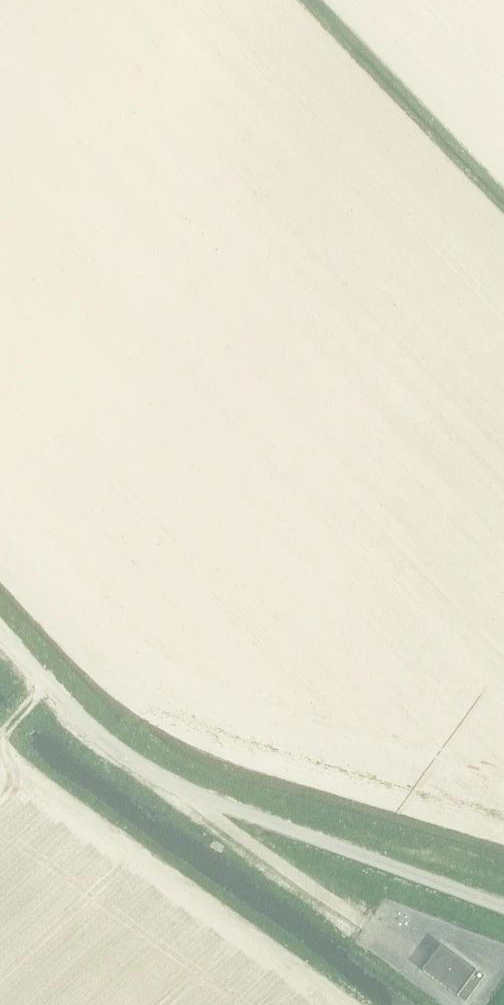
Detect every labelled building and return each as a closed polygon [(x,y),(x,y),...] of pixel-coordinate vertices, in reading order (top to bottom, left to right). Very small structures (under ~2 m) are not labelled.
[(441,945),(422,972),(433,980),(465,1003),(484,977),(452,954),(441,945)]
